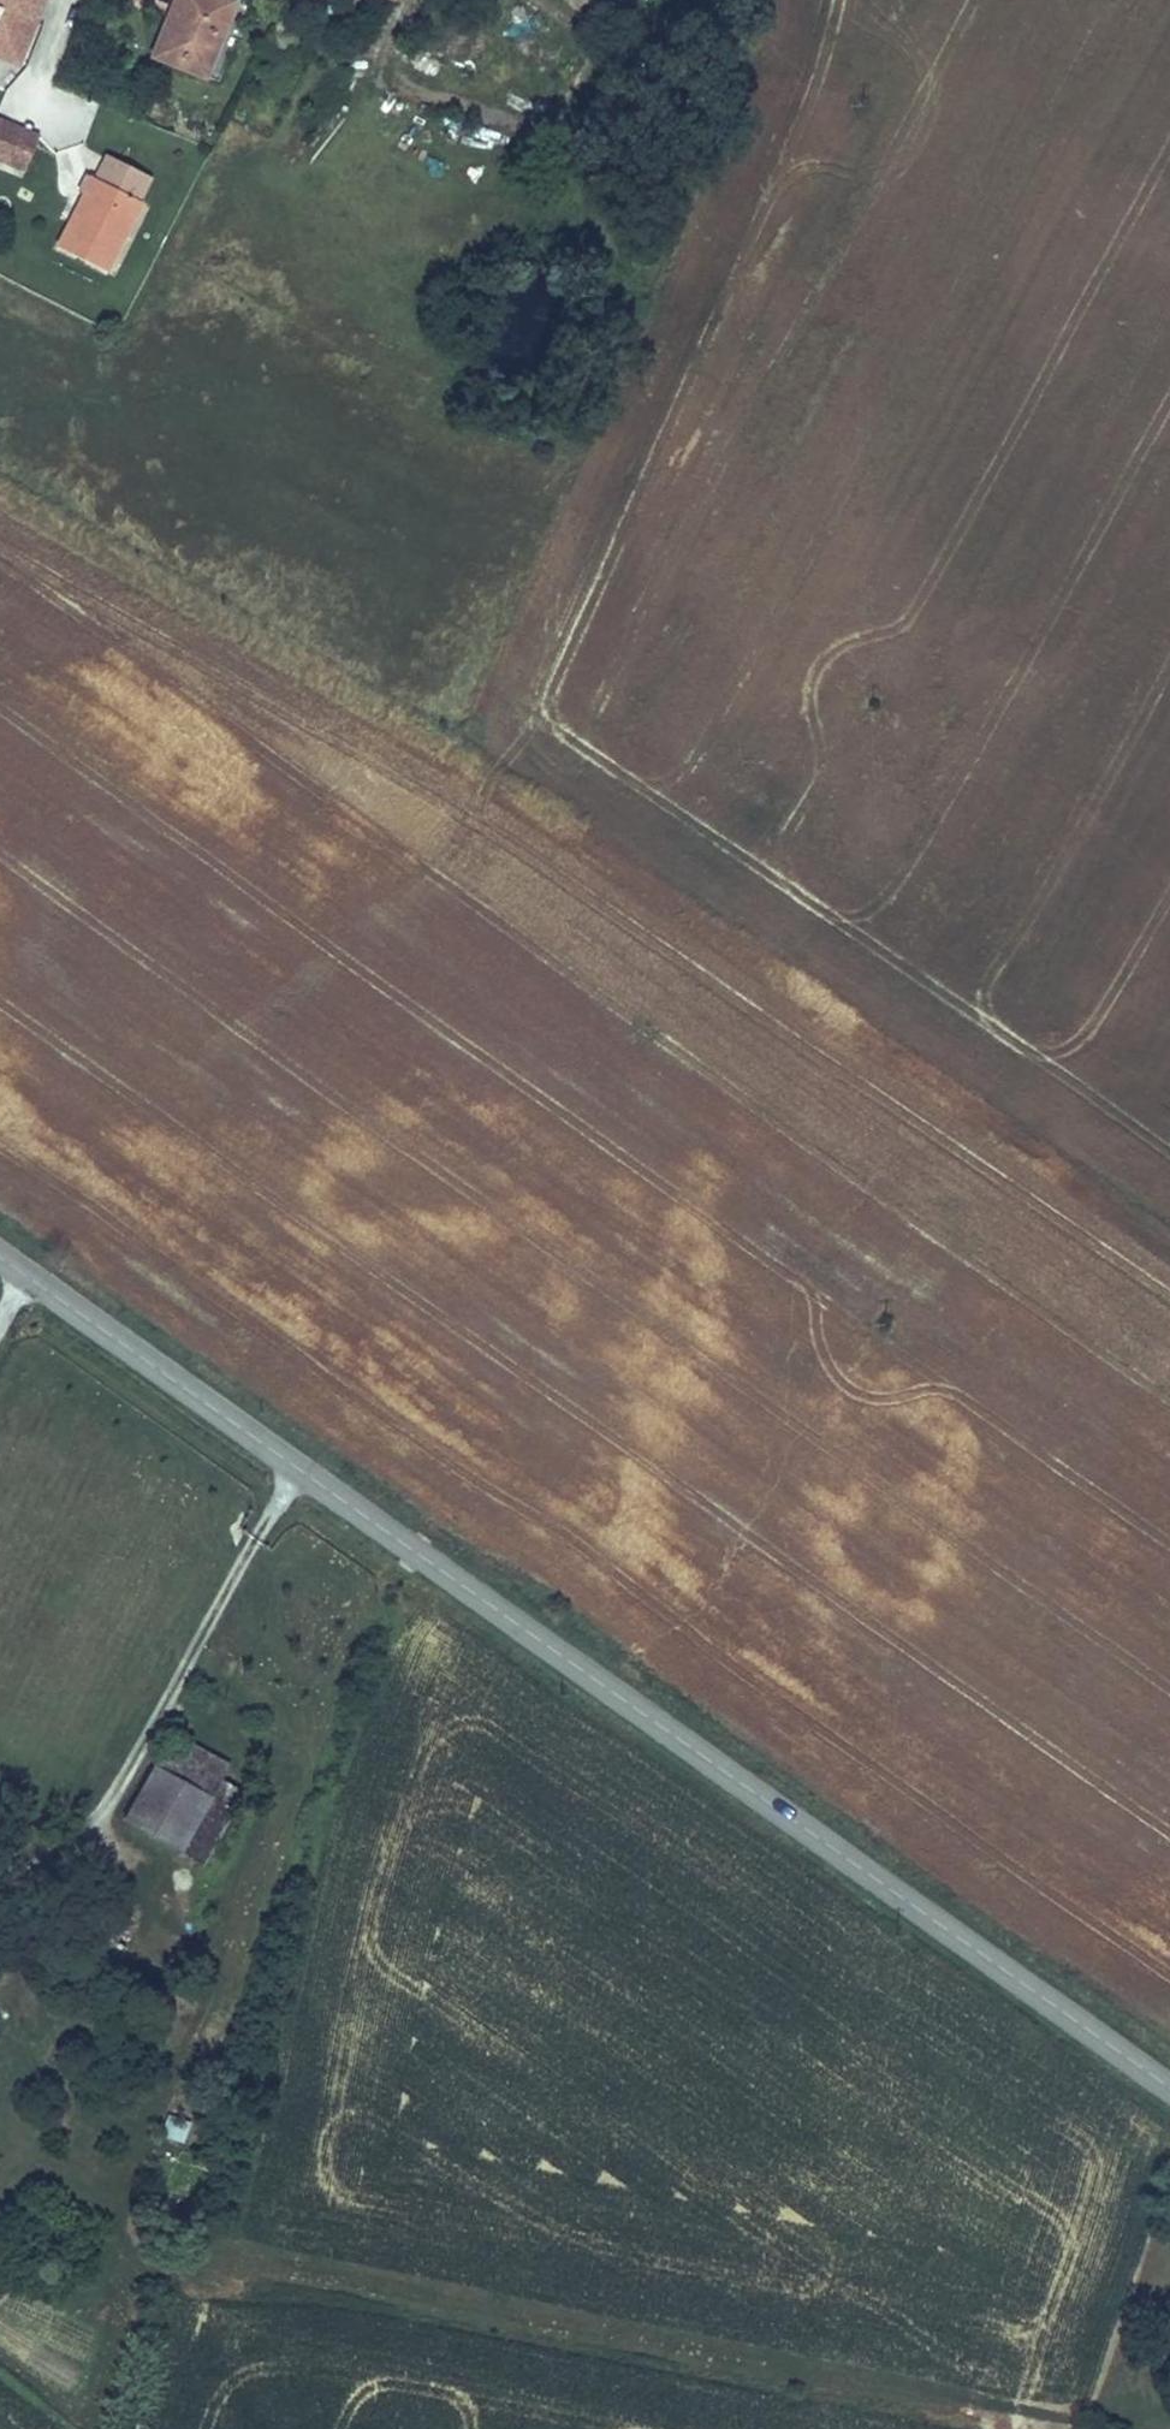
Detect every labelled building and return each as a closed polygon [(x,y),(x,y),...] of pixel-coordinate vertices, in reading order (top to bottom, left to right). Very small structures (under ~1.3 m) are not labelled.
[(48,0),(0,0),(0,62),(20,70),(48,0)] [(150,62),(208,84),(239,2),(233,0),(174,0),(150,62)] [(451,118),(444,132),(492,153),(498,139),(451,118)] [(0,122),(0,143),(31,156),(39,137),(0,122)] [(24,172),(31,156),(0,143),(0,163),(24,172)] [(94,180),(142,204),(154,181),(106,157),(94,180)] [(110,278),(146,207),(142,204),(94,180),(87,177),(78,194),(84,197),(57,251),(110,278)] [(122,1818),(183,1850),(222,1778),(231,1762),(170,1730),(122,1818)] [(222,1778),(183,1850),(204,1862),(243,1789),(222,1778)] [(170,2116),(163,2137),(185,2145),(192,2124),(170,2116)]
